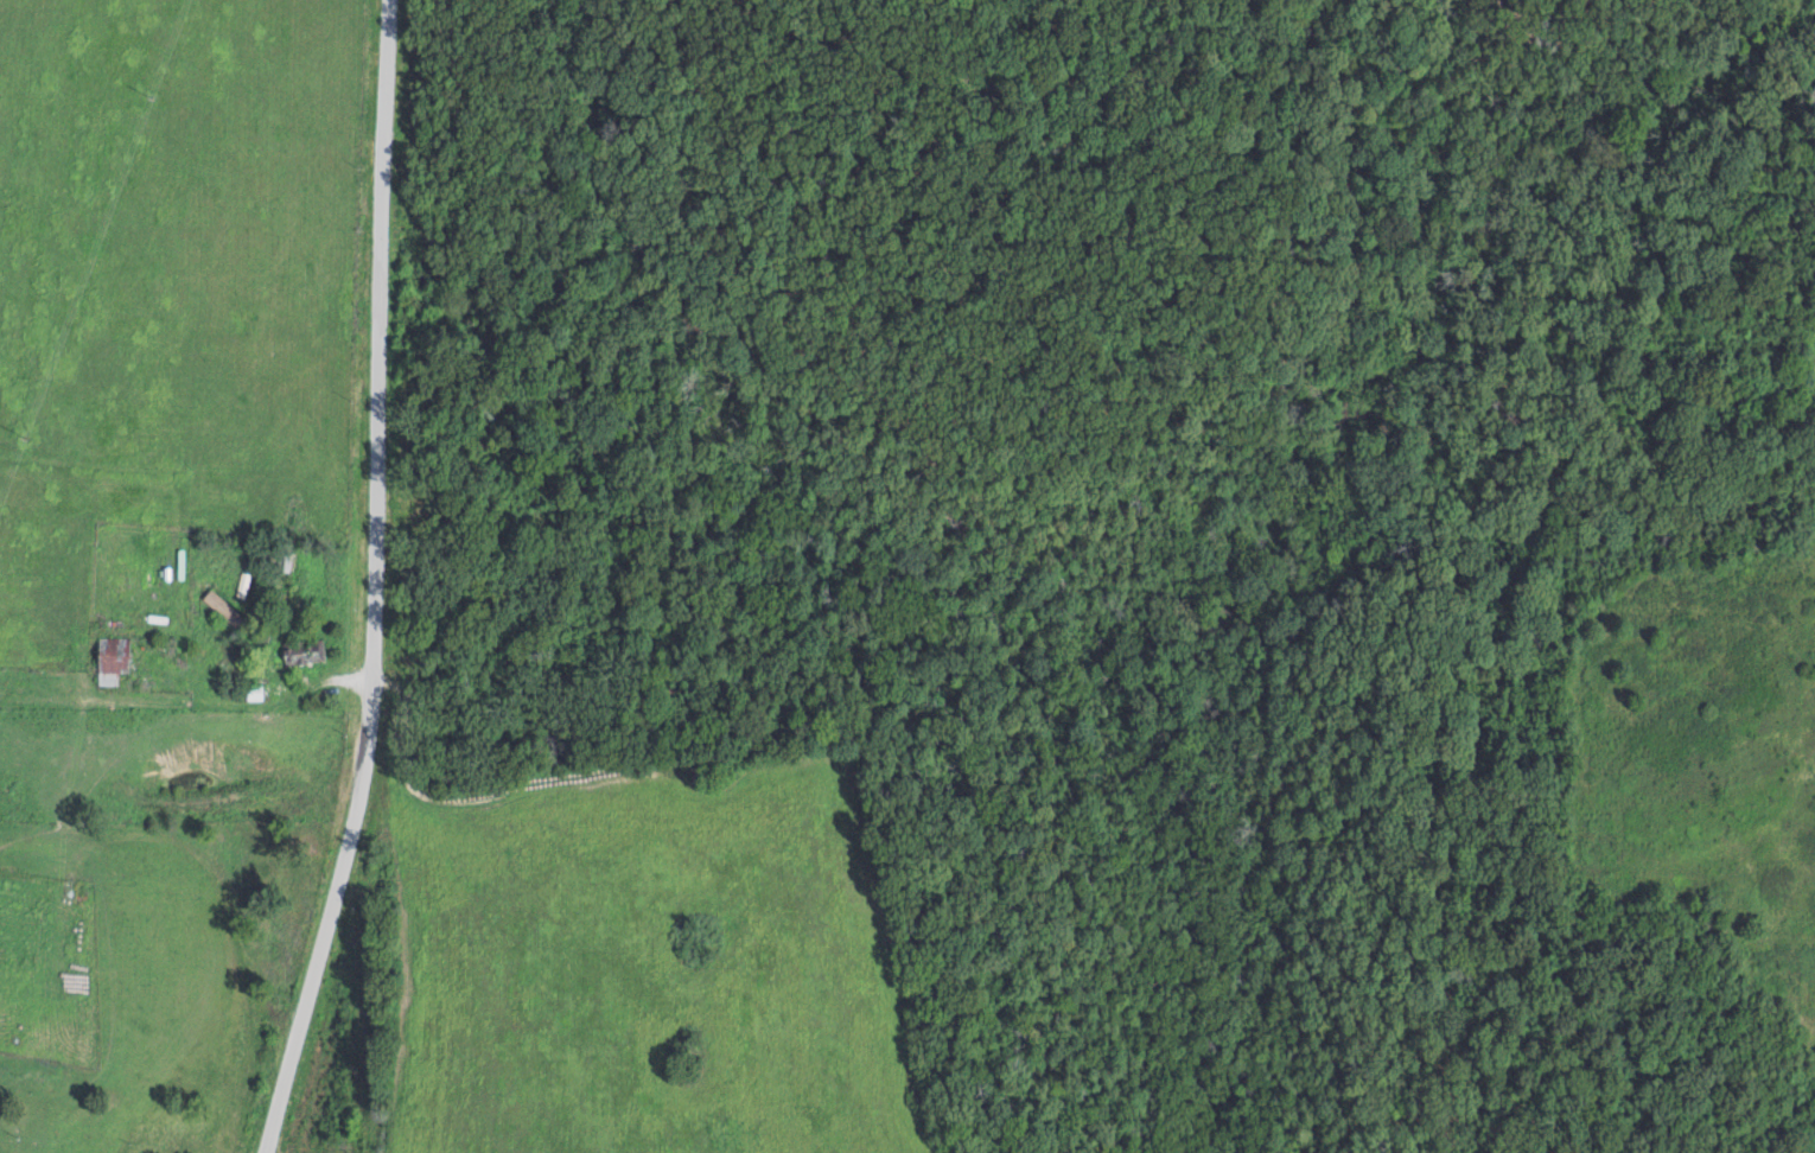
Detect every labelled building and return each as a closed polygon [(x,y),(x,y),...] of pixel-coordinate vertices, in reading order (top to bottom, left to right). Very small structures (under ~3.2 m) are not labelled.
[(236,628),(244,618),(208,590),(200,601),(236,628)] [(126,637),(98,638),(99,685),(116,685),(116,673),(127,672),(126,637)] [(292,641),(292,649),(281,650),(282,664),(323,662),(322,640),(292,641)]
